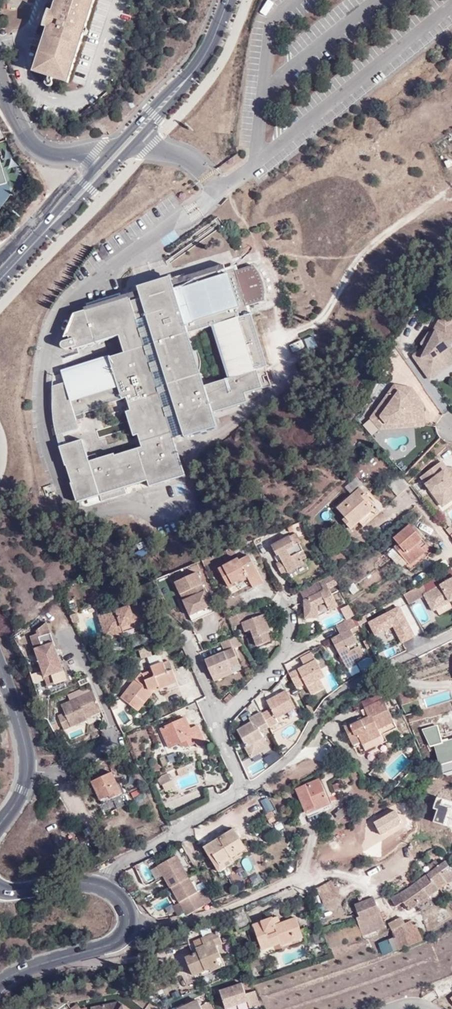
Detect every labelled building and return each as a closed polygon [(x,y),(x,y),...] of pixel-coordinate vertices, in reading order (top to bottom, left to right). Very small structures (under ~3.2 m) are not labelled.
[(54,15),(49,30),(36,74),(69,84),(94,0),(58,0),(54,15)] [(49,30),(54,15),(49,13),(44,28),(49,30)] [(246,393),(263,388),(258,370),(269,367),(254,314),(251,315),(248,306),(236,271),(233,262),(172,281),(171,278),(139,288),(139,291),(84,309),(85,312),(75,315),(65,338),(77,349),(120,336),(125,354),(110,358),(109,356),(62,373),(64,383),(53,389),(54,428),(56,432),(61,449),(79,503),(148,482),(151,487),(187,476),(173,437),(184,435),(185,438),(219,428),(214,415),(248,403),(246,393)] [(267,300),(264,281),(236,271),(248,306),(267,300)] [(429,329),(435,332),(433,336),(432,336),(432,337),(431,338),(431,340),(431,342),(429,346),(427,345),(424,347),(415,354),(414,358),(426,375),(431,375),(437,371),(437,367),(444,366),(451,360),(451,324),(450,321),(442,316),(434,319),(429,329)] [(422,338),(421,343),(424,347),(427,345),(429,346),(431,342),(431,340),(431,338),(432,337),(432,336),(433,336),(435,332),(429,329),(428,332),(427,331),(422,338)] [(426,375),(429,379),(451,363),(451,360),(444,366),(437,367),(437,371),(431,375),(426,375)] [(401,375),(387,395),(393,399),(399,391),(404,395),(408,391),(411,388),(401,375)] [(393,399),(387,395),(370,418),(376,425),(382,419),(387,424),(411,422),(412,427),(424,426),(422,404),(411,388),(408,391),(404,395),(399,391),(393,399)] [(382,419),(376,425),(380,429),(412,427),(411,422),(387,424),(382,419)] [(439,462),(447,473),(450,473),(451,471),(451,468),(446,467),(441,461),(439,462)] [(436,497),(449,498),(451,496),(451,471),(450,473),(447,473),(439,462),(421,476),(436,497)] [(418,492),(408,481),(395,491),(404,502),(418,492)] [(367,496),(359,487),(336,508),(345,518),(343,520),(350,528),(371,509),(363,500),(367,496)] [(436,497),(443,506),(451,499),(451,496),(449,498),(436,497)] [(410,525),(392,537),(395,540),(399,545),(395,549),(406,562),(404,564),(409,570),(427,555),(423,551),(415,541),(420,537),(410,525)] [(293,533),(290,535),(294,544),(299,542),(293,533)] [(294,544),(290,535),(270,545),(275,556),(278,555),(281,561),(276,563),(281,573),(285,571),(286,573),(304,564),(299,553),(303,551),(299,542),(294,544)] [(428,546),(420,537),(415,541),(423,551),(428,546)] [(399,545),(395,540),(384,549),(388,554),(395,549),(399,545)] [(245,573),(247,576),(252,587),(263,582),(249,555),(239,560),(238,558),(218,568),(228,587),(236,582),(234,579),(245,573)] [(213,611),(196,572),(174,582),(191,621),(213,611)] [(236,582),(247,576),(245,573),(234,579),(236,582)] [(319,581),(321,584),(333,578),(332,574),(319,581)] [(329,588),(337,584),(333,578),(321,584),(324,589),(305,599),(305,618),(315,617),(338,605),(329,588)] [(451,600),(451,579),(428,592),(435,606),(449,598),(451,601),(451,600)] [(435,606),(428,592),(425,594),(434,611),(451,601),(449,598),(435,606)] [(128,606),(122,608),(98,615),(103,632),(133,621),(147,625),(151,608),(130,603),(128,606)] [(402,644),(416,637),(400,606),(368,622),(375,636),(393,628),(402,644)] [(76,613),(71,615),(74,623),(79,621),(76,613)] [(249,619),(246,613),(232,617),(236,625),(242,622),(245,632),(251,630),(255,646),(270,641),(267,632),(269,631),(263,614),(249,619)] [(232,617),(231,615),(226,616),(231,626),(236,625),(232,617)] [(337,631),(354,622),(351,617),(334,626),(337,631)] [(47,621),(37,631),(37,633),(31,636),(35,649),(45,677),(48,687),(67,680),(64,670),(54,642),(47,621)] [(133,621),(103,632),(105,637),(123,630),(124,632),(137,628),(145,630),(147,625),(133,621)] [(356,626),(354,622),(337,631),(339,635),(335,637),(336,639),(331,641),(344,667),(364,656),(350,629),(356,626)] [(220,642),(222,647),(238,640),(236,636),(220,642)] [(238,640),(222,647),(224,651),(205,659),(213,681),(225,676),(223,669),(230,667),(239,663),(233,648),(241,645),(238,640)] [(324,687),(320,678),(317,671),(321,670),(316,661),(299,669),(310,693),(324,687)] [(175,662),(168,664),(171,674),(178,672),(175,662)] [(171,674),(168,664),(155,667),(156,671),(147,674),(144,672),(126,692),(132,698),(129,702),(139,710),(156,691),(162,690),(181,685),(178,672),(171,674)] [(223,669),(225,676),(233,673),(230,667),(223,669)] [(288,674),(296,688),(303,686),(296,670),(288,674)] [(183,690),(181,685),(162,690),(163,695),(166,694),(183,690)] [(88,714),(103,707),(95,690),(64,704),(68,712),(61,715),(67,728),(90,718),(90,717),(88,714)] [(186,701),(183,690),(166,694),(169,703),(177,706),(186,701)] [(261,713),(268,727),(278,722),(276,717),(294,707),(286,690),(266,700),(270,708),(261,713)] [(132,698),(126,692),(123,696),(129,702),(132,698)] [(357,749),(383,736),(396,729),(380,700),(363,709),(367,719),(350,728),(349,726),(342,729),(350,743),(357,740),(359,744),(355,746),(357,749)] [(105,710),(103,707),(88,714),(90,717),(105,710)] [(262,730),(268,727),(261,713),(260,711),(249,717),(250,721),(236,728),(241,738),(246,735),(250,742),(245,745),(250,756),(269,747),(262,730)] [(191,731),(187,720),(161,731),(169,748),(180,745),(181,749),(186,748),(188,750),(196,746),(198,750),(204,747),(197,729),(191,731)] [(443,774),(451,771),(451,740),(443,742),(438,725),(423,730),(431,747),(435,746),(441,765),(443,774)] [(241,738),(245,745),(250,742),(246,735),(241,738)] [(387,742),(383,736),(357,749),(360,755),(387,742)] [(121,792),(112,771),(92,780),(100,799),(108,795),(109,797),(121,792)] [(174,782),(170,776),(161,780),(163,787),(174,782)] [(327,806),(318,781),(297,789),(305,810),(317,806),(319,809),(327,806)] [(429,821),(451,828),(451,826),(451,802),(433,796),(429,808),(433,809),(429,821)] [(381,835),(403,823),(396,811),(374,822),(381,835)] [(204,843),(208,854),(214,851),(220,865),(245,855),(246,854),(236,829),(204,843)] [(214,851),(208,854),(216,872),(247,859),(245,855),(220,865),(214,851)] [(170,887),(171,890),(189,877),(176,854),(157,865),(169,887),(170,887)] [(432,893),(451,880),(451,871),(445,861),(421,877),(432,893)] [(189,877),(171,890),(179,902),(184,912),(186,915),(207,903),(201,889),(197,891),(189,877)] [(407,910),(432,893),(421,877),(402,890),(389,897),(395,906),(401,901),(407,910)] [(201,889),(207,903),(212,901),(205,887),(201,889)] [(357,907),(374,901),(373,896),(353,904),(358,915),(355,916),(361,935),(384,926),(378,911),(360,918),(357,907)] [(378,911),(374,901),(357,907),(360,918),(378,911)] [(184,912),(179,902),(172,906),(178,917),(184,912)] [(247,928),(250,921),(246,914),(233,920),(238,932),(247,928)] [(274,924),(272,917),(252,924),(260,949),(279,942),(280,944),(294,939),(291,931),(299,928),(295,916),(279,922),(274,924)] [(321,928),(327,948),(361,937),(356,918),(321,928)] [(392,929),(400,948),(422,941),(415,921),(392,929)] [(294,939),(280,944),(281,948),(303,941),(299,928),(291,931),(294,939)] [(217,930),(199,939),(202,946),(196,949),(196,952),(191,955),(184,957),(193,976),(209,969),(206,963),(220,956),(215,944),(221,941),(217,930)] [(202,946),(199,939),(187,944),(191,955),(196,952),(196,949),(202,946)] [(224,965),(220,956),(206,963),(209,969),(211,971),(224,965)] [(225,1008),(229,1008),(246,1003),(249,1008),(251,1008),(259,1006),(254,992),(244,995),(241,985),(219,993),(225,1008)]
